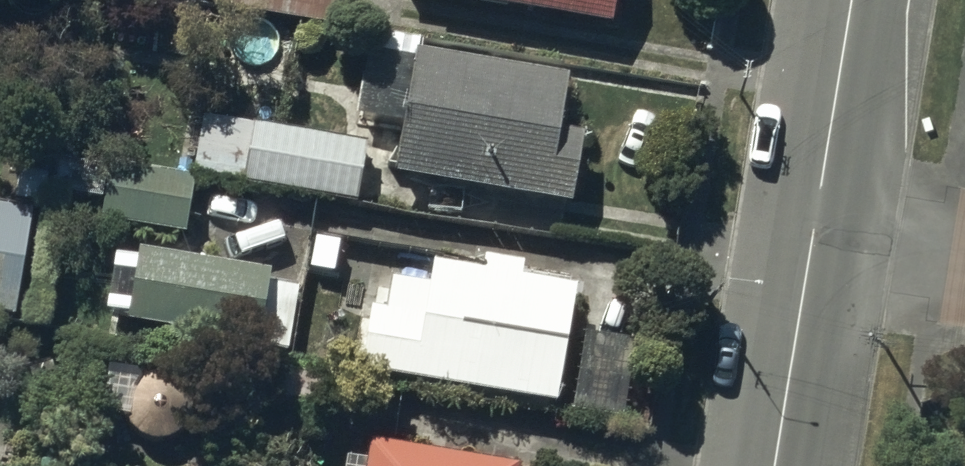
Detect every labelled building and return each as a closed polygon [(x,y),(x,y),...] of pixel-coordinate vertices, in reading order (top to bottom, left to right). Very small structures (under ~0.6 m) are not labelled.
[(234,4),(335,19),(337,0),(235,0),(234,4)] [(610,17),(613,0),(522,0),(610,17)] [(565,67),(420,42),(422,33),(370,24),(354,114),(398,122),(390,167),(568,198),(580,127),(555,123),(565,67)] [(386,144),(202,110),(191,169),(375,203),(386,144)] [(182,225),(191,172),(110,160),(102,212),(182,225)] [(0,200),(0,308),(12,310),(30,205),(0,200)] [(267,265),(136,242),(133,251),(112,248),(102,305),(256,331),(267,265)] [(482,262),(433,254),(429,276),(389,269),(383,302),(367,300),(357,364),(551,396),(572,272),(482,257),(482,262)] [(369,432),(363,465),(519,465),(520,456),(369,432)]
